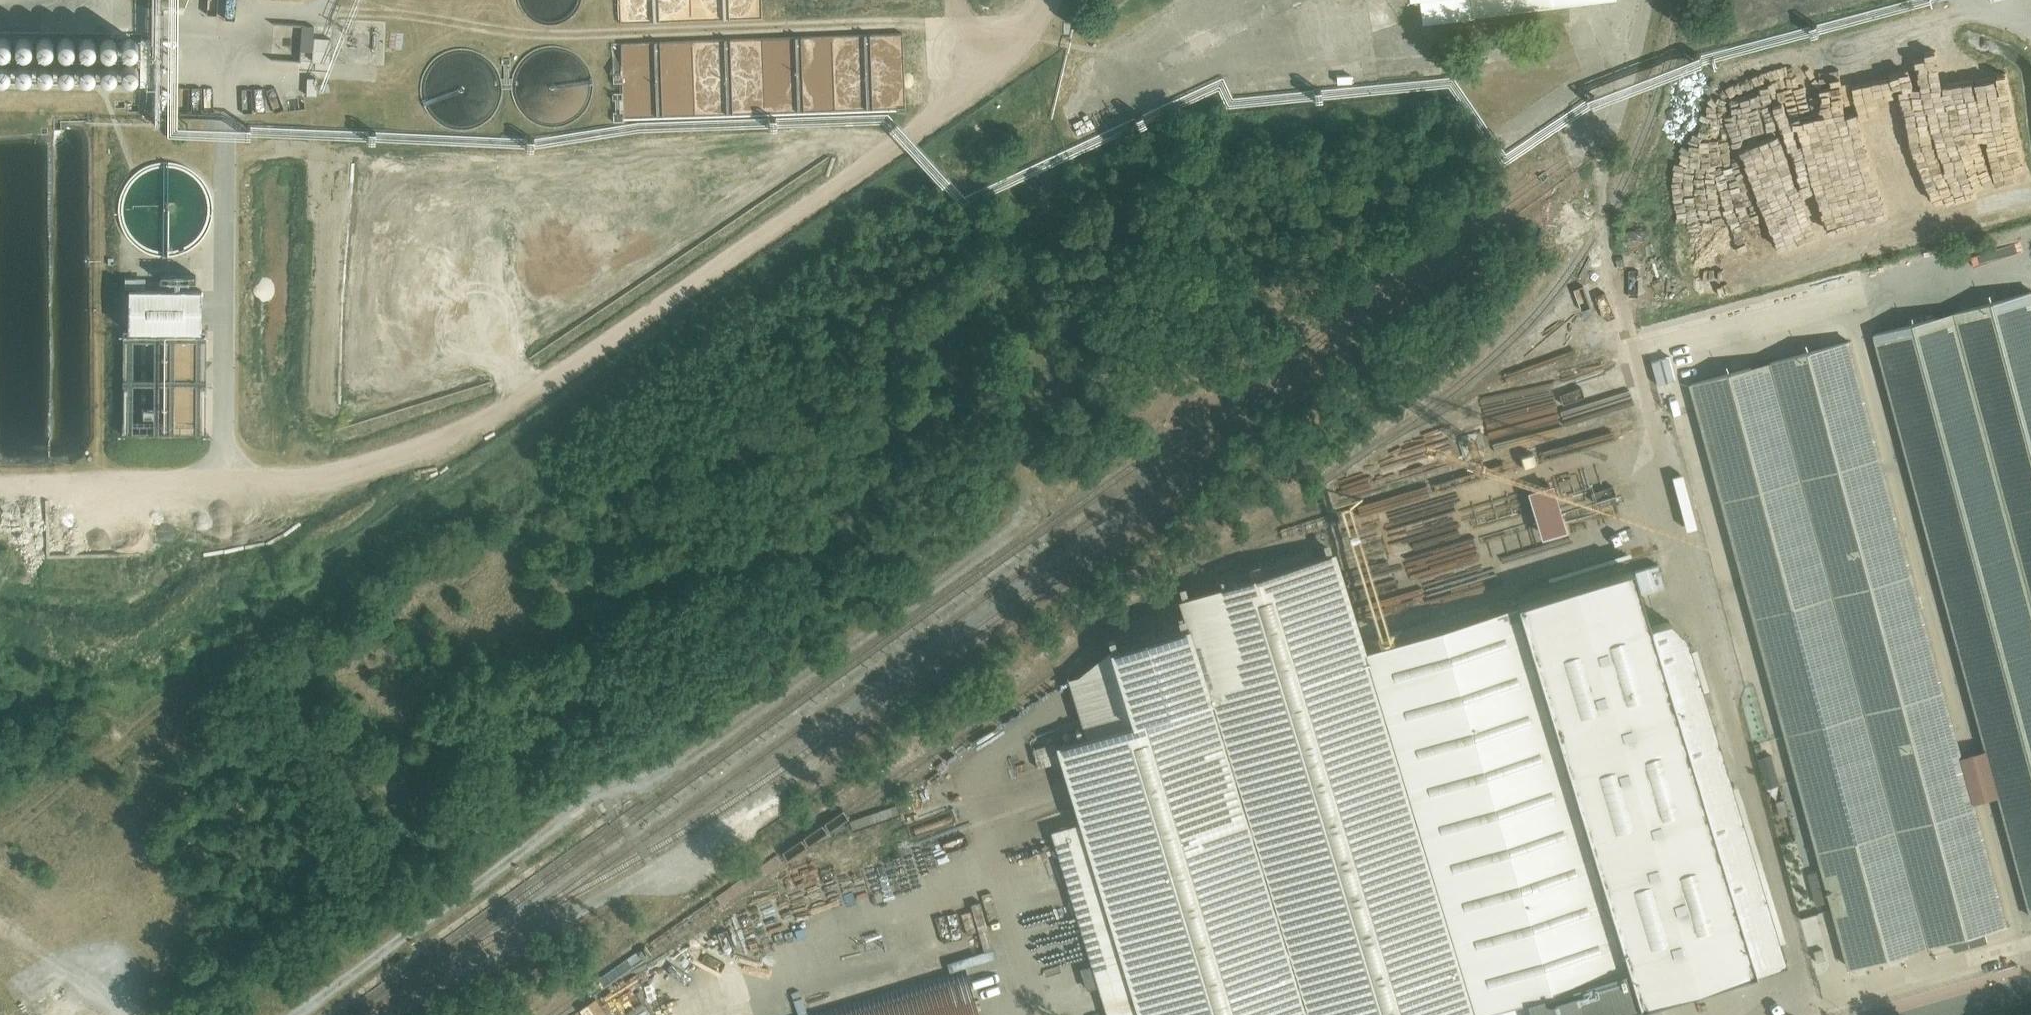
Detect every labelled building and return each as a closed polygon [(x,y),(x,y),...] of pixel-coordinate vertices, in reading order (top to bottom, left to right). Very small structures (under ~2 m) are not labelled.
[(1415,11),(1512,0),(1414,0),(1415,11)] [(10,49),(11,46),(9,40),(3,38),(0,39),(0,52),(3,54),(9,51),(10,49)] [(93,52),(95,50),(95,46),(93,41),(87,38),(82,41),(80,46),(80,49),(82,52),(88,54),(93,52)] [(30,52),(31,50),(32,46),(30,41),(24,39),(19,41),(16,47),(17,49),(19,52),(25,55),(30,52)] [(51,52),(52,50),(53,47),(50,41),(44,39),(39,41),(37,47),(38,49),(39,52),(45,55),(51,52)] [(70,52),(71,51),(72,47),(70,41),(64,39),(59,42),(56,47),(57,50),(59,53),(65,55),(70,52)] [(114,52),(115,50),(116,47),(114,41),(108,39),(103,41),(100,47),(101,50),(103,53),(108,55),(114,52)] [(135,52),(136,50),(137,47),(135,41),(128,39),(123,41),(121,47),(122,50),(124,53),(129,55),(135,52)] [(29,77),(31,75),(32,72),(29,66),(23,64),(18,66),(16,72),(16,75),(18,78),(24,80),(29,77)] [(9,76),(10,72),(7,67),(1,65),(0,65),(0,79),(2,80),(8,78),(9,76)] [(51,78),(52,76),(53,72),(50,67),(44,65),(39,67),(37,73),(37,75),(39,78),(45,80),(51,78)] [(71,78),(72,76),(73,73),(70,67),(64,65),(59,67),(57,73),(57,75),(59,78),(65,81),(71,78)] [(93,78),(94,76),(95,73),(93,67),(87,65),(82,67),(79,73),(80,75),(82,78),(87,81),(93,78)] [(113,78),(114,76),(115,72),(113,67),(106,65),(101,67),(99,73),(100,75),(102,78),(107,80),(113,78)] [(135,78),(136,76),(137,72),(134,67),(128,65),(123,67),(121,73),(122,75),(124,78),(129,80),(135,78)] [(1874,335),(2030,917),(2030,292),(1874,335)] [(128,293),(127,337),(204,339),(205,295),(128,293)] [(1849,343),(1687,386),(1846,973),(2008,930),(1849,343)] [(1371,655),(1342,562),(1184,610),(1195,645),(1123,667),(1072,683),(1092,748),(1062,757),(1084,830),(1055,839),(1109,1014),(1484,1014),(1371,655)] [(1371,655),(1484,1014),(1612,1014),(1645,1005),(1648,1014),(1684,1014),(1766,990),(1764,984),(1790,976),(1688,646),(1680,621),(1653,629),(1636,573),(1371,655)] [(782,807),(729,844),(736,853),(788,816),(782,807)] [(842,1014),(984,1014),(972,975),(842,1014)]
